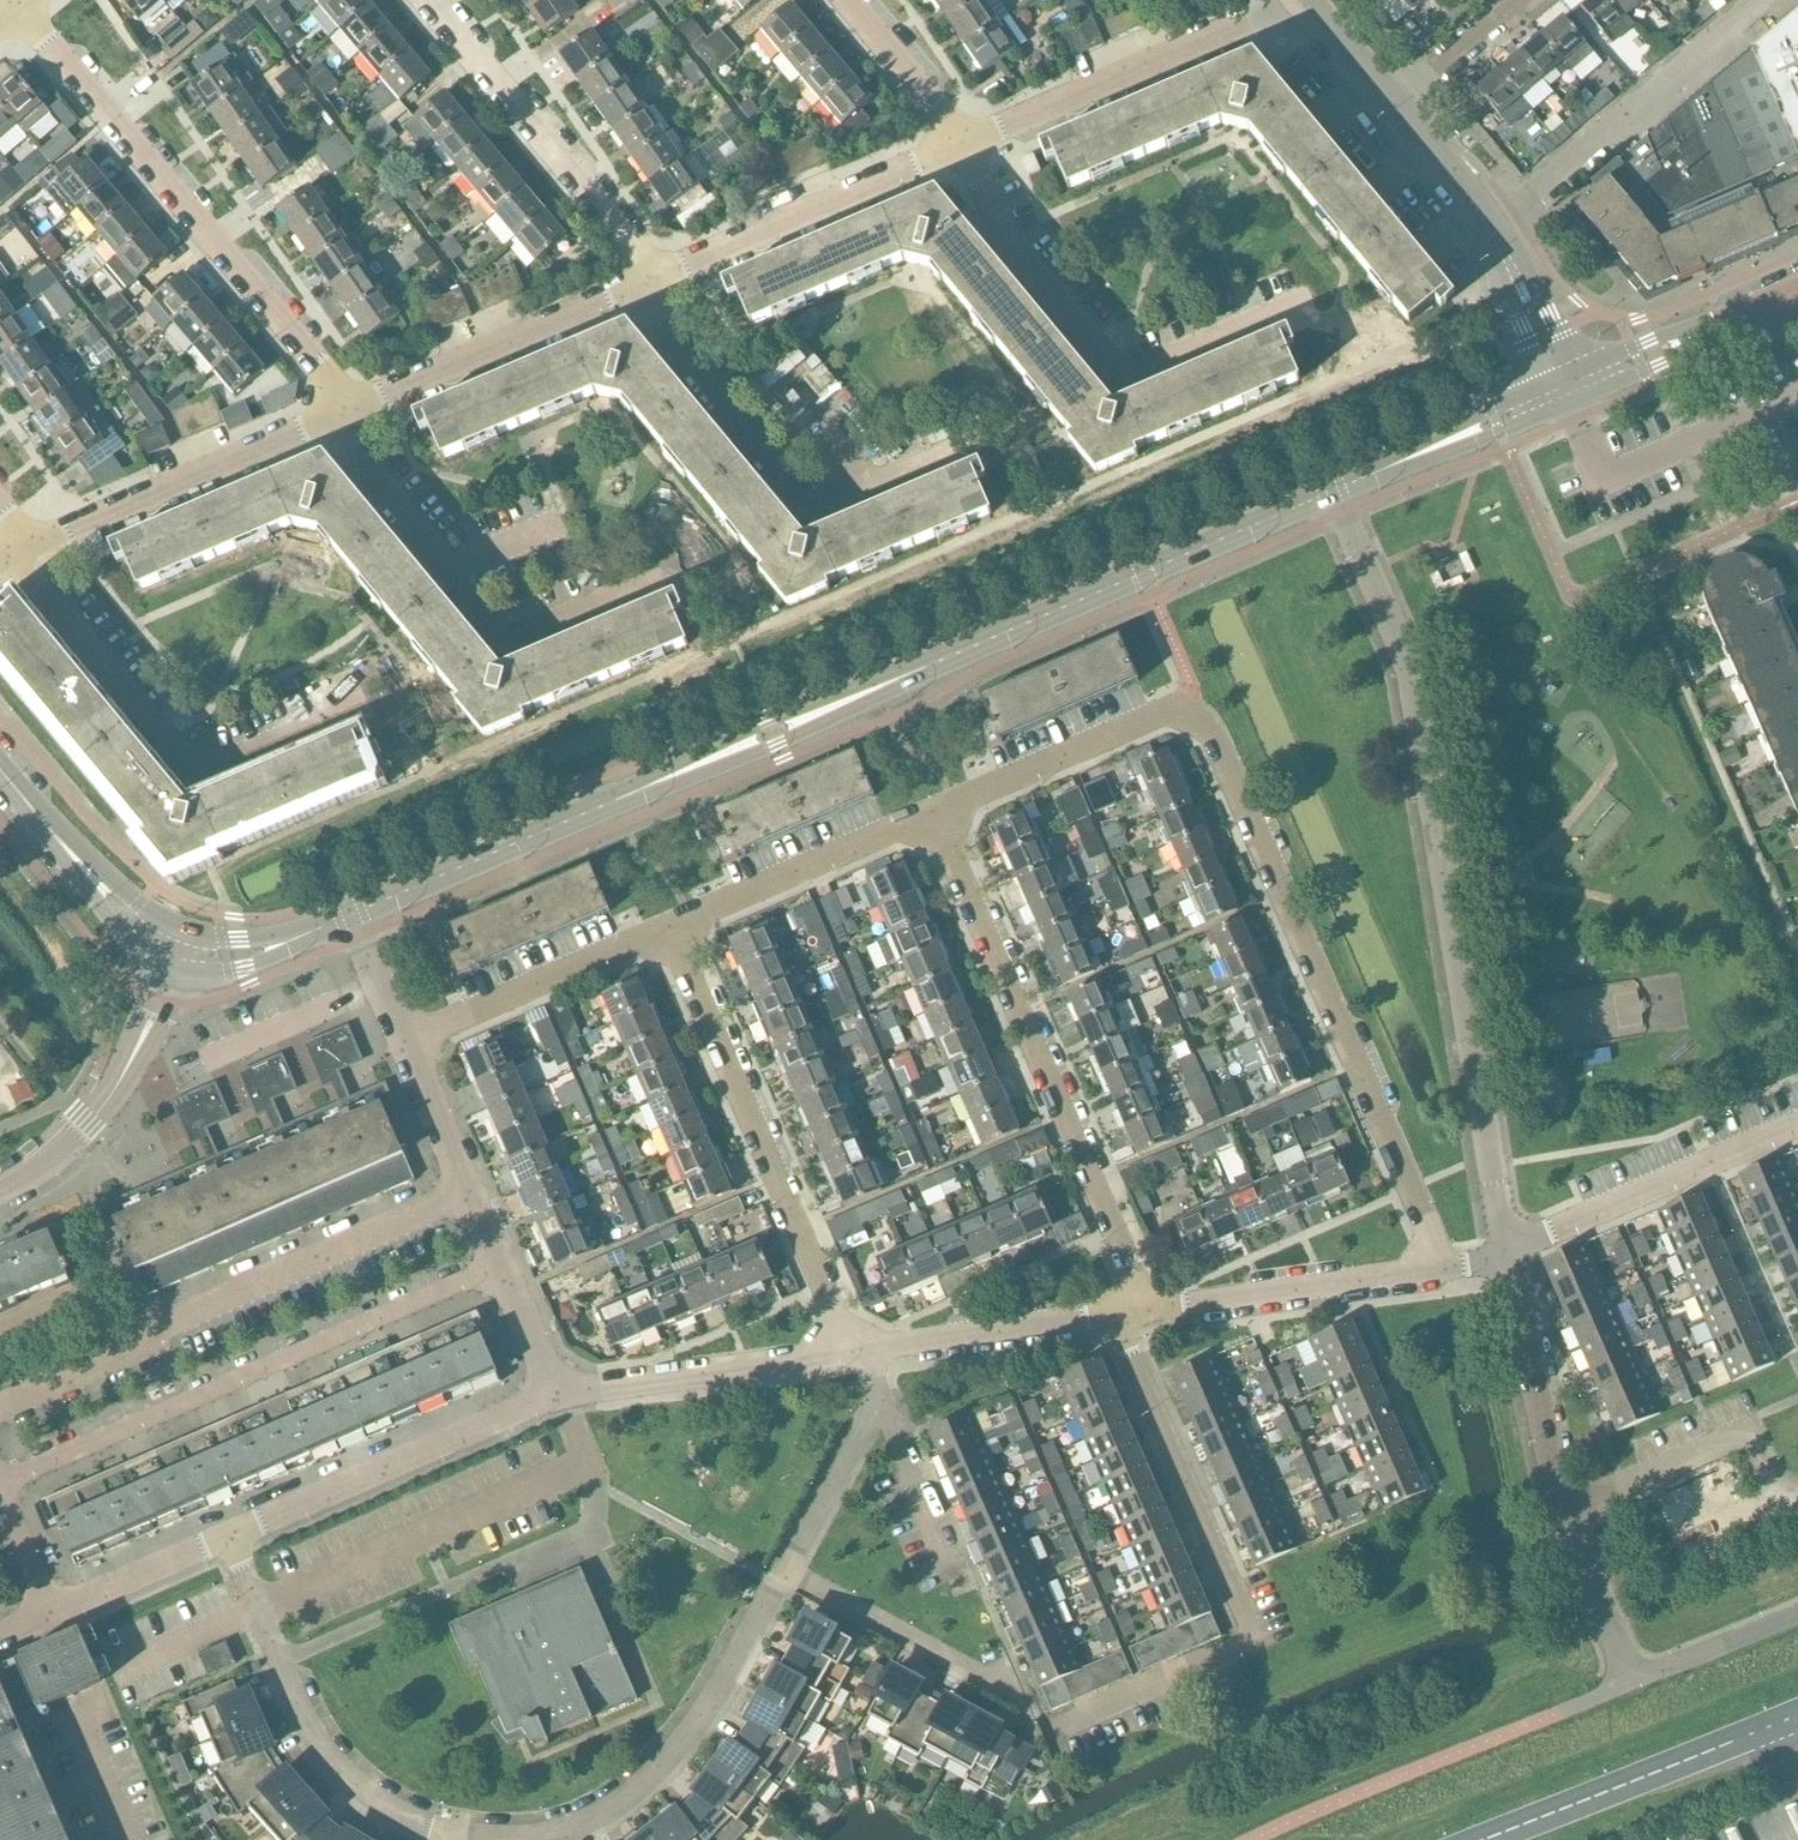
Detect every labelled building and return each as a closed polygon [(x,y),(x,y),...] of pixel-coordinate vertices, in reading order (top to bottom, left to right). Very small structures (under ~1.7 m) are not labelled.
[(164,0),(121,0),(140,23),(165,1),(164,0)] [(265,17),(279,6),(286,0),(259,0),(254,4),(265,17)] [(372,4),(368,0),(328,0),(320,7),(340,31),(372,4)] [(528,8),(546,34),(580,11),(572,0),(539,0),(528,8)] [(608,6),(617,19),(644,0),(616,0),(608,6)] [(664,9),(676,0),(658,0),(657,0),(664,9)] [(744,12),(758,0),(734,0),(744,12)] [(981,0),(934,0),(949,22),(981,0)] [(949,22),(966,47),(1000,24),(999,22),(983,0),(981,0),(949,22)] [(1076,22),(1079,21),(1082,20),(1092,15),(1082,1),(1081,0),(1060,0),(1076,22)] [(1101,12),(1115,5),(1116,5),(1112,0),(1096,0),(1093,2),(1101,12)] [(1116,5),(1115,5),(1127,33),(1141,27),(1129,0),(1127,0),(1116,5)] [(1141,27),(1155,21),(1146,0),(1129,0),(1141,27)] [(1412,12),(1426,0),(1401,0),(1412,12)] [(1626,16),(1612,0),(1589,0),(1580,7),(1604,35),(1605,34),(1613,44),(1635,26),(1626,16)] [(1626,16),(1645,0),(1612,0),(1626,16)] [(780,54),(812,28),(791,3),(760,30),(780,54)] [(1695,13),(1704,23),(1716,13),(1707,3),(1695,13)] [(360,54),(392,28),(372,4),(340,31),(360,54)] [(1127,33),(1115,5),(1101,12),(1113,39),(1127,33)] [(279,6),(265,17),(280,37),(293,27),(294,26),(279,6)] [(211,8),(198,18),(208,30),(221,20),(211,8)] [(221,32),(232,45),(258,23),(247,10),(221,32)] [(1619,161),(1618,160),(1591,183),(1596,190),(1576,207),(1649,293),(1797,228),(1797,10),(1619,161)] [(1684,23),(1693,33),(1704,23),(1695,13),(1684,23)] [(1000,24),(966,47),(984,72),(1028,42),(1009,15),(999,22),(1000,24)] [(1092,15),(1082,20),(1079,21),(1092,49),(1105,44),(1092,15)] [(1542,35),(1573,71),(1595,53),(1563,16),(1542,35)] [(688,20),(678,28),(692,45),(702,36),(688,20)] [(187,27),(197,39),(205,33),(195,21),(187,27)] [(656,40),(668,30),(662,21),(649,31),(656,40)] [(1065,27),(1077,55),(1092,49),(1079,21),(1065,27)] [(197,39),(187,27),(162,48),(172,60),(197,39)] [(293,27),(280,37),(287,46),(289,50),(302,40),(293,27)] [(1063,61),(1065,61),(1077,55),(1065,27),(1051,33),(1063,61)] [(381,78),(402,61),(412,52),(392,28),(360,54),(381,78)] [(801,78),(832,52),(812,28),(780,54),(801,78)] [(708,38),(694,49),(704,61),(729,40),(720,29),(708,38)] [(578,80),(612,57),(593,31),(560,54),(578,80)] [(1521,52),(1544,80),(1556,69),(1562,76),(1570,69),(1573,72),(1573,71),(1542,35),(1521,52)] [(1653,48),(1662,59),(1674,49),(1665,39),(1653,48)] [(141,47),(140,48),(149,61),(150,60),(161,53),(152,40),(141,47)] [(729,40),(704,61),(714,73),(739,52),(729,40)] [(1641,58),(1650,69),(1662,59),(1653,48),(1641,58)] [(412,52),(402,61),(381,78),(401,102),(432,76),(412,52)] [(821,102),(852,76),(832,52),(801,78),(821,102)] [(1544,80),(1521,52),(1498,71),(1521,99),(1544,80)] [(1213,72),(1040,147),(1047,162),(1055,158),(1058,166),(1069,190),(1126,165),(1148,156),(1168,147),(1193,137),(1204,132),(1206,131),(1222,124),(1250,131),(1263,146),(1399,311),(1403,316),(1409,323),(1436,301),(1442,308),(1455,297),(1290,97),(1282,88),(1254,54),(1213,72)] [(202,78),(191,85),(210,113),(243,89),(254,82),(235,55),(225,62),(202,78)] [(596,106),(629,83),(612,57),(578,80),(596,106)] [(687,81),(700,71),(694,62),(681,72),(687,81)] [(308,74),(312,79),(319,88),(332,78),(320,64),(308,74)] [(293,69),(279,80),(289,93),(303,83),(297,74),(293,69)] [(700,71),(687,81),(694,89),(707,79),(700,71)] [(1521,99),(1498,71),(1477,90),(1500,117),(1521,99)] [(0,87),(0,104),(18,126),(26,135),(51,114),(17,73),(0,87)] [(873,100),(852,76),(821,102),(842,127),(833,134),(842,145),(871,121),(861,110),(873,100)] [(332,78),(319,88),(325,96),(337,86),(332,78)] [(304,83),(291,93),(297,101),(310,92),(304,83)] [(629,83),(596,106),(614,132),(647,108),(629,83)] [(1615,98),(1606,88),(1595,98),(1604,108),(1615,98)] [(262,115),(261,114),(243,89),(210,113),(228,138),(262,115)] [(415,118),(403,128),(424,153),(435,143),(436,144),(467,117),(446,92),(415,118)] [(739,107),(749,120),(760,111),(750,98),(739,107)] [(1583,108),(1592,118),(1604,108),(1595,98),(1583,108)] [(401,102),(381,115),(389,125),(408,110),(401,102)] [(0,104),(0,141),(18,126),(0,104)] [(246,164),(279,140),(289,133),(271,107),(261,114),(262,115),(228,138),(246,164)] [(631,157),(665,134),(647,108),(614,132),(631,157)] [(732,112),(719,122),(725,130),(738,120),(732,112)] [(380,113),(353,133),(363,146),(389,125),(381,115),(380,113)] [(1556,115),(1544,125),(1551,134),(1560,145),(1573,135),(1564,124),(1556,115)] [(456,168),(487,141),(467,117),(436,144),(456,168)] [(738,120),(725,130),(732,139),(745,129),(738,120)] [(389,125),(363,146),(364,146),(372,158),(399,137),(398,136),(390,127),(389,125)] [(323,163),(350,142),(342,131),(314,150),(323,163)] [(67,132),(42,152),(51,162),(53,164),(77,144),(67,132)] [(649,183),(683,160),(665,134),(631,157),(649,183)] [(781,134),(769,144),(775,152),(789,146),(790,145),(781,134)] [(1560,145),(1551,134),(1540,144),(1549,155),(1560,145)] [(279,140),(246,164),(263,189),(297,166),(279,140)] [(476,191),(507,165),(487,141),(456,168),(476,191)] [(332,175),(359,156),(350,142),(323,163),(332,175)] [(41,152),(30,162),(40,173),(51,164),(41,152)] [(76,209),(108,182),(87,158),(80,164),(72,155),(39,183),(67,217),(77,209),(76,209)] [(778,185),(767,157),(752,163),(764,191),(778,185)] [(683,160),(649,183),(667,209),(701,186),(683,160)] [(740,168),(752,196),(764,191),(752,163),(740,168)] [(1050,164),(1038,170),(1045,186),(1057,180),(1051,166),(1050,164)] [(496,216),(528,190),(507,165),(476,191),(496,216)] [(0,179),(0,199),(4,203),(11,197),(26,184),(13,168),(0,179)] [(725,174),(737,202),(752,196),(740,168),(725,174)] [(97,233),(128,206),(108,182),(76,209),(77,209),(97,233)] [(296,236),(330,213),(311,186),(277,209),(296,236)] [(415,186),(402,196),(408,204),(419,196),(421,194),(415,186)] [(516,240),(547,213),(528,190),(496,216),(516,240)] [(884,214),(723,284),(730,299),(738,295),(741,303),(750,324),(752,327),(801,306),(889,268),(892,266),(905,261),(933,267),(942,279),(943,280),(944,281),(1024,378),(1064,426),(1073,436),(1068,440),(1097,474),(1138,457),(1136,451),(1300,381),(1287,350),(1282,339),(1128,405),(1126,399),(1118,398),(1106,395),(1101,399),(960,230),(965,226),(936,191),(895,209),(884,214)] [(383,213),(396,203),(389,194),(376,204),(383,213)] [(419,196),(408,204),(409,206),(414,213),(427,203),(422,196),(421,194),(419,196)] [(389,220),(402,211),(396,203),(383,213),(389,220)] [(128,206),(97,233),(117,257),(149,231),(128,206)] [(314,262),(347,238),(330,213),(296,236),(314,262)] [(547,213),(516,240),(536,263),(567,237),(547,213)] [(16,227),(5,214),(0,218),(0,240),(16,227)] [(117,257),(106,266),(127,290),(137,281),(169,255),(149,231),(117,257)] [(55,263),(67,253),(51,232),(39,242),(50,257),(55,263)] [(452,235),(439,245),(446,254),(459,244),(452,235)] [(331,287),(365,264),(347,238),(314,262),(331,287)] [(427,243),(414,253),(421,262),(434,252),(427,243)] [(459,244),(446,254),(447,256),(452,262),(465,252),(460,246),(459,244)] [(434,252),(421,262),(427,270),(440,260),(434,252)] [(69,256),(56,265),(64,275),(76,265),(69,256)] [(574,262),(555,277),(562,287),(581,272),(574,262)] [(349,313),(383,289),(365,264),(331,287),(349,313)] [(513,266),(497,272),(509,301),(525,294),(513,266)] [(39,273),(51,288),(58,283),(57,281),(47,268),(39,273)] [(483,278),(496,306),(509,301),(497,272),(489,276),(483,278)] [(174,324),(205,297),(184,273),(153,299),(174,324)] [(470,284),(482,312),(496,306),(483,278),(470,284)] [(446,279),(437,282),(441,291),(450,288),(446,279)] [(52,307),(68,295),(58,283),(51,288),(42,295),(52,307)] [(473,317),(461,288),(447,294),(459,322),(473,317)] [(383,289),(349,313),(367,339),(401,315),(383,289)] [(16,314),(0,290),(0,325),(16,314)] [(103,325),(128,303),(119,292),(94,314),(103,325)] [(433,300),(445,328),(459,322),(447,294),(433,300)] [(194,348),(225,321),(205,297),(174,324),(194,348)] [(431,334),(433,333),(445,328),(433,300),(419,306),(431,334)] [(128,303),(103,325),(113,337),(139,316),(128,303)] [(0,325),(0,362),(34,339),(16,314),(0,325)] [(214,372),(246,346),(225,321),(194,348),(214,372)] [(91,324),(78,333),(85,342),(97,332),(91,324)] [(579,353),(426,418),(430,428),(433,436),(443,460),(514,430),(574,404),(597,394),(625,401),(636,415),(638,417),(756,559),(759,563),(765,569),(760,573),(789,608),(830,590),(828,584),(992,514),(978,482),(974,472),(819,538),(817,532),(798,528),(792,532),(652,363),(657,359),(628,325),(587,342),(576,347),(579,352),(579,353)] [(97,332),(85,342),(91,350),(104,341),(97,332)] [(18,388),(52,365),(34,339),(0,362),(18,388)] [(246,346),(214,372),(235,396),(266,369),(246,346)] [(130,360),(137,369),(150,358),(143,350),(130,360)] [(52,365),(18,388),(35,413),(69,390),(82,381),(64,356),(52,365)] [(148,366),(141,373),(151,385),(163,375),(156,367),(148,366)] [(69,390),(35,413),(54,440),(88,417),(100,408),(82,381),(69,390)] [(137,382),(125,391),(134,403),(146,395),(137,382)] [(167,407),(184,395),(178,387),(162,401),(167,407)] [(184,395),(167,407),(171,413),(186,407),(192,404),(184,395)] [(198,401),(210,429),(225,423),(213,395),(198,401)] [(210,429),(198,401),(192,404),(186,407),(197,435),(210,429)] [(171,413),(183,441),(197,435),(186,407),(171,413)] [(88,417),(54,440),(72,466),(80,460),(89,473),(99,488),(128,475),(114,456),(127,447),(100,408),(88,417)] [(163,424),(134,436),(144,458),(173,446),(163,424)] [(275,483),(122,549),(124,553),(127,560),(130,567),(140,591),(257,541),(273,534),(280,531),(293,525),(305,528),(313,530),(321,532),(337,551),(364,583),(455,692),(461,700),(457,704),(458,705),(486,738),(527,721),(525,716),(688,645),(675,614),(671,604),(670,603),(517,669),(514,663),(494,658),(489,663),(349,494),(353,490),(325,455),(284,473),(273,478),(275,483)] [(1797,815),(1797,659),(1773,603),(1786,598),(1775,574),(1769,577),(1766,571),(1764,569),(1761,566),(1757,563),(1751,560),(1745,558),(1739,557),(1731,558),(1726,559),(1722,561),(1716,565),(1712,568),(1709,572),(1706,579),(1704,585),(1703,591),(1704,597),(1705,603),(1797,815)] [(0,618),(0,657),(126,809),(127,811),(147,835),(143,839),(144,840),(171,873),(211,856),(213,855),(211,850),(375,780),(361,749),(357,738),(203,804),(201,798),(181,793),(176,798),(16,606),(16,605),(7,612),(1,617),(0,618)] [(980,696),(981,697),(992,722),(979,727),(988,749),(1011,739),(1010,737),(1139,681),(1119,636),(980,696)] [(1692,659),(1682,664),(1689,679),(1699,674),(1692,659)] [(1150,745),(1124,756),(1135,780),(1139,778),(1145,792),(1185,775),(1177,757),(1172,759),(1168,750),(1155,756),(1150,745)] [(1736,748),(1719,755),(1725,768),(1742,760),(1736,748)] [(716,812),(717,814),(727,837),(715,843),(724,864),(747,855),(746,853),(875,796),(856,751),(716,812)] [(1185,775),(1145,792),(1151,807),(1154,805),(1159,817),(1191,804),(1188,795),(1192,793),(1185,775)] [(1084,786),(1095,814),(1118,804),(1106,777),(1084,786)] [(1057,797),(1069,826),(1091,816),(1079,788),(1057,797)] [(1191,804),(1159,817),(1165,829),(1161,830),(1167,845),(1208,828),(1200,810),(1195,812),(1191,804)] [(998,835),(994,837),(1001,854),(1005,853),(1042,837),(1036,822),(1032,823),(1027,811),(994,825),(998,835)] [(1106,840),(1124,833),(1119,822),(1102,829),(1106,840)] [(1208,828),(1167,845),(1174,860),(1177,858),(1182,871),(1215,857),(1211,848),(1215,846),(1208,828)] [(1085,850),(1102,842),(1098,831),(1080,839),(1085,850)] [(1124,833),(1106,840),(1111,851),(1128,843),(1124,833)] [(1005,853),(1001,854),(1009,872),(1014,870),(1018,879),(1050,865),(1045,854),(1049,852),(1042,837),(1005,853)] [(1090,861),(1107,853),(1102,842),(1085,850),(1090,861)] [(1215,857),(1182,871),(1188,883),(1184,884),(1190,898),(1191,899),(1231,881),(1223,864),(1218,866),(1215,857)] [(870,879),(894,868),(890,858),(865,868),(870,879)] [(867,880),(878,908),(920,890),(913,872),(908,874),(904,864),(894,868),(870,879),(867,880)] [(1021,887),(1017,890),(1024,907),(1065,890),(1059,875),(1055,876),(1050,865),(1018,879),(1021,887)] [(591,866),(451,926),(462,952),(450,957),(460,979),(482,969),(481,967),(610,911),(591,866)] [(1107,903),(1125,895),(1113,867),(1107,869),(1110,875),(1097,880),(1107,903)] [(1130,893),(1147,886),(1143,875),(1125,882),(1130,893)] [(1231,881),(1191,899),(1197,914),(1200,912),(1206,924),(1238,910),(1234,901),(1239,899),(1231,881)] [(1147,886),(1130,893),(1134,904),(1152,897),(1147,886)] [(920,890),(878,908),(890,934),(928,918),(924,909),(928,907),(920,890)] [(1065,890),(1024,907),(1032,925),(1037,923),(1041,932),(1073,918),(1068,906),(1072,905),(1065,890)] [(835,894),(820,900),(832,928),(843,923),(847,922),(835,894)] [(1125,895),(1107,903),(1112,913),(1130,906),(1125,895)] [(814,902),(799,909),(812,937),(816,935),(826,931),(814,902)] [(800,910),(787,916),(793,932),(807,926),(800,910)] [(887,967),(901,961),(944,943),(936,925),(931,927),(928,918),(890,934),(875,940),(887,967)] [(1044,941),(1040,943),(1048,961),(1088,943),(1082,928),(1078,929),(1073,918),(1041,932),(1044,941)] [(1242,919),(1210,933),(1215,945),(1212,946),(1218,961),(1218,962),(1258,944),(1250,927),(1246,928),(1242,919)] [(768,923),(729,940),(734,950),(730,951),(737,969),(779,950),(768,923)] [(843,923),(832,928),(839,945),(850,940),(843,923)] [(1154,947),(1171,940),(1166,928),(1149,936),(1154,947)] [(826,931),(816,935),(823,952),(834,948),(826,931)] [(1122,947),(1119,954),(1122,961),(1131,957),(1149,949),(1144,938),(1126,946),(1122,947)] [(913,988),(951,971),(947,963),(951,961),(944,943),(901,961),(913,988)] [(1088,943),(1048,961),(1055,978),(1060,976),(1064,985),(1096,971),(1091,960),(1095,958),(1088,943)] [(1258,944),(1218,962),(1219,962),(1224,976),(1228,974),(1232,985),(1233,987),(1265,973),(1261,964),(1266,962),(1258,944)] [(1157,955),(1162,967),(1180,959),(1175,948),(1157,955)] [(753,993),(791,977),(779,950),(737,969),(745,987),(750,985),(753,993)] [(1152,957),(1128,968),(1133,979),(1157,969),(1152,957)] [(842,966),(831,970),(838,988),(850,983),(842,966)] [(863,967),(851,973),(854,981),(866,976),(867,976),(863,967)] [(631,969),(607,980),(612,991),(636,980),(631,969)] [(924,1014),(967,996),(959,978),(954,980),(951,971),(913,988),(924,1014)] [(1265,973),(1233,987),(1238,998),(1235,999),(1241,1014),(1241,1015),(1281,997),(1274,980),(1269,981),(1265,973)] [(866,976),(854,981),(862,999),(873,994),(866,976)] [(760,1022),(802,1004),(791,977),(753,993),(757,1002),(753,1004),(760,1022)] [(614,1022),(655,1004),(648,987),(643,988),(639,979),(636,980),(612,991),(602,995),(614,1022)] [(1072,1004),(1068,1006),(1075,1024),(1116,1006),(1109,991),(1106,993),(1100,981),(1068,994),(1072,1004)] [(850,983),(838,988),(846,1006),(857,1001),(850,983)] [(1180,1009),(1198,1002),(1193,991),(1176,999),(1180,1009)] [(936,1041),(974,1024),(970,1016),(975,1013),(967,996),(924,1014),(936,1041)] [(1281,997),(1241,1015),(1247,1029),(1251,1028),(1256,1040),(1288,1026),(1284,1017),(1289,1015),(1281,997)] [(1172,1000),(1154,1008),(1158,1019),(1176,1011),(1172,1000)] [(1198,1002),(1180,1009),(1185,1020),(1203,1013),(1198,1002)] [(625,1049),(663,1033),(659,1024),(663,1022),(655,1004),(614,1022),(625,1049)] [(776,1046),(814,1030),(802,1004),(760,1022),(768,1040),(773,1038),(776,1046)] [(1116,1006),(1075,1024),(1083,1041),(1088,1039),(1091,1048),(1123,1034),(1119,1023),(1122,1021),(1116,1006)] [(570,1009),(555,1015),(567,1043),(578,1039),(582,1037),(570,1009)] [(1176,1011),(1158,1019),(1163,1030),(1181,1022),(1176,1011)] [(881,1012),(870,1017),(877,1034),(889,1030),(881,1012)] [(536,1027),(531,1029),(537,1043),(542,1041),(547,1052),(551,1050),(562,1046),(550,1018),(535,1024),(536,1027)] [(865,1018),(854,1023),(861,1041),(873,1036),(865,1018)] [(947,1067),(990,1049),(982,1031),(977,1033),(974,1024),(936,1041),(947,1067)] [(1288,1026),(1256,1040),(1261,1052),(1258,1053),(1264,1068),(1304,1050),(1297,1033),(1292,1035),(1288,1026)] [(333,1083),(341,1103),(350,1099),(338,1071),(363,1060),(348,1027),(306,1045),(324,1087),(333,1083)] [(899,1027),(889,1031),(896,1047),(906,1043),(899,1027)] [(783,1075),(825,1057),(814,1030),(776,1046),(780,1056),(776,1058),(783,1075)] [(889,1030),(877,1034),(885,1052),(896,1047),(889,1031),(889,1030)] [(488,1032),(462,1044),(466,1054),(493,1043),(488,1032)] [(663,1033),(625,1049),(637,1076),(679,1058),(671,1040),(667,1042),(663,1033)] [(1095,1057),(1091,1059),(1098,1077),(1135,1061),(1139,1059),(1132,1044),(1128,1045),(1123,1034),(1091,1048),(1095,1057)] [(873,1036),(861,1041),(869,1059),(880,1054),(873,1036)] [(473,1084),(515,1065),(503,1038),(493,1043),(466,1054),(470,1064),(465,1066),(473,1084)] [(578,1039),(567,1043),(574,1061),(585,1056),(578,1039)] [(1204,1063),(1221,1055),(1216,1044),(1199,1052),(1204,1063)] [(562,1046),(551,1050),(558,1067),(569,1063),(562,1046)] [(959,1094),(997,1077),(993,1069),(997,1067),(990,1049),(947,1067),(959,1094)] [(1304,1050),(1264,1068),(1271,1083),(1274,1081),(1279,1094),(1312,1080),(1307,1070),(1312,1068),(1304,1050)] [(1182,1072),(1199,1064),(1194,1054),(1177,1061),(1182,1072)] [(267,1112),(275,1132),(284,1128),(272,1099),(297,1089),(282,1055),(240,1074),(258,1116),(267,1112)] [(1221,1055),(1204,1063),(1208,1073),(1226,1066),(1221,1055)] [(799,1100),(837,1083),(825,1057),(783,1075),(791,1093),(795,1091),(799,1100)] [(648,1102),(686,1086),(682,1077),(686,1075),(679,1058),(637,1076),(648,1102)] [(1135,1061),(1098,1077),(1106,1095),(1111,1093),(1115,1101),(1146,1087),(1141,1076),(1145,1074),(1139,1059),(1135,1061)] [(1186,1083),(1204,1076),(1199,1064),(1182,1072),(1186,1083)] [(489,1108),(526,1092),(515,1065),(473,1084),(481,1101),(485,1099),(489,1108)] [(900,1087),(911,1083),(904,1065),(893,1070),(900,1087)] [(888,1072),(877,1077),(884,1094),(896,1089),(888,1072)] [(593,1074),(582,1079),(589,1096),(601,1091),(593,1074)] [(970,1120),(1013,1102),(1005,1084),(1000,1086),(997,1077),(959,1094),(970,1120)] [(562,1108),(574,1103),(585,1098),(577,1080),(555,1090),(562,1108)] [(806,1128),(848,1110),(837,1083),(799,1100),(803,1109),(799,1110),(806,1128)] [(911,1083),(900,1087),(908,1105),(919,1101),(911,1083)] [(201,1141),(209,1161),(218,1156),(206,1128),(231,1118),(216,1084),(173,1102),(192,1145),(201,1141)] [(660,1129),(702,1111),(694,1093),(689,1094),(686,1086),(648,1102),(660,1129)] [(1118,1110),(1114,1112),(1121,1130),(1158,1114),(1162,1112),(1155,1097),(1151,1099),(1146,1087),(1115,1101),(1118,1110)] [(1281,1103),(1288,1120),(1323,1105),(1315,1088),(1281,1103)] [(896,1089),(884,1094),(892,1112),(903,1107),(896,1089)] [(608,1109),(601,1092),(601,1091),(589,1096),(597,1114),(608,1109)] [(496,1137),(538,1119),(526,1092),(489,1108),(493,1117),(488,1119),(496,1137)] [(585,1098),(574,1103),(581,1121),(592,1116),(585,1098)] [(1223,1105),(1227,1117),(1245,1110),(1240,1098),(1223,1105)] [(1013,1102),(970,1120),(982,1148),(1020,1131),(1016,1122),(1021,1120),(1013,1102)] [(382,1103),(115,1219),(117,1225),(126,1246),(121,1248),(129,1267),(135,1265),(148,1295),(148,1296),(149,1295),(414,1181),(416,1180),(402,1149),(407,1146),(399,1127),(393,1129),(384,1108),(382,1103)] [(1200,1115),(1205,1126),(1222,1119),(1218,1107),(1200,1115)] [(1255,1114),(1263,1131),(1273,1127),(1265,1109),(1255,1114)] [(822,1153),(860,1136),(848,1110),(806,1128),(814,1146),(818,1144),(822,1153)] [(671,1155),(709,1139),(705,1130),(709,1128),(702,1111),(660,1129),(671,1155)] [(1158,1114),(1121,1130),(1129,1148),(1134,1146),(1138,1155),(1170,1141),(1164,1129),(1168,1127),(1162,1112),(1158,1114)] [(1263,1131),(1255,1114),(1243,1119),(1251,1136),(1263,1131)] [(927,1118),(916,1123),(923,1141),(935,1136),(927,1118)] [(512,1161),(549,1145),(538,1119),(496,1137),(504,1154),(508,1153),(512,1161)] [(1294,1125),(1304,1148),(1319,1142),(1309,1119),(1294,1125)] [(907,1147),(919,1143),(911,1125),(900,1130),(907,1147)] [(616,1127),(605,1131),(612,1149),(624,1144),(616,1127)] [(1213,1132),(1202,1137),(1210,1154),(1230,1145),(1223,1128),(1213,1132)] [(600,1134),(589,1139),(596,1156),(608,1151),(600,1134)] [(829,1181),(871,1163),(860,1136),(822,1153),(826,1161),(821,1163),(829,1181)] [(935,1136),(923,1141),(931,1159),(943,1154),(935,1136)] [(1190,1142),(1198,1159),(1210,1154),(1202,1137),(1190,1142)] [(683,1182),(725,1164),(717,1146),(712,1148),(709,1139),(671,1155),(683,1182)] [(634,1141),(624,1145),(631,1162),(641,1158),(634,1141)] [(1016,1141),(989,1152),(994,1163),(993,1163),(994,1167),(1022,1155),(1022,1154),(1016,1141)] [(919,1143),(907,1147),(915,1166),(926,1161),(919,1143)] [(624,1144),(612,1149),(620,1167),(631,1162),(624,1145),(624,1144)] [(519,1190),(561,1172),(549,1145),(512,1161),(515,1170),(511,1172),(519,1190)] [(1176,1148),(1140,1163),(1148,1181),(1183,1166),(1176,1148)] [(1334,1149),(1307,1161),(1324,1201),(1342,1193),(1340,1189),(1349,1185),(1336,1153),(1334,1149)] [(608,1151),(596,1156),(604,1174),(615,1169),(608,1151)] [(971,1160),(976,1171),(993,1163),(994,1163),(989,1152),(971,1160)] [(1356,1154),(1343,1159),(1350,1177),(1364,1172),(1356,1154)] [(1749,1197),(1792,1178),(1783,1156),(1739,1175),(1749,1197)] [(1282,1176),(1296,1208),(1304,1204),(1306,1209),(1324,1201),(1307,1161),(1292,1167),(1294,1171),(1282,1176)] [(871,1163),(829,1181),(837,1199),(841,1197),(845,1207),(883,1191),(871,1163)] [(725,1164),(683,1182),(695,1210),(732,1193),(728,1183),(732,1181),(725,1164)] [(936,1174),(941,1186),(958,1178),(953,1167),(936,1174)] [(535,1215),(572,1198),(561,1172),(519,1190),(526,1208),(531,1206),(535,1215)] [(1229,1199),(1243,1230),(1251,1227),(1253,1231),(1271,1224),(1255,1187),(1255,1184),(1250,1172),(1234,1179),(1236,1184),(1225,1188),(1230,1198),(1229,1199)] [(941,1186),(936,1174),(918,1182),(923,1193),(941,1186)] [(1296,1208),(1282,1176),(1271,1181),(1269,1177),(1255,1184),(1255,1187),(1271,1224),(1289,1216),(1287,1211),(1296,1208)] [(1749,1197),(1758,1218),(1797,1200),(1797,1191),(1792,1178),(1749,1197)] [(636,1202),(647,1197),(640,1180),(628,1185),(636,1202)] [(624,1187),(612,1192),(620,1209),(631,1204),(624,1187)] [(1010,1201),(1028,1243),(1046,1235),(1044,1230),(1053,1227),(1053,1226),(1037,1189),(1010,1201)] [(883,1198),(888,1209),(906,1201),(901,1190),(883,1198)] [(1666,1233),(1709,1214),(1700,1192),(1657,1211),(1666,1233)] [(538,1223),(534,1225),(542,1243),(583,1225),(578,1211),(590,1206),(584,1193),(572,1198),(535,1215),(538,1223)] [(647,1197),(636,1202),(643,1220),(648,1230),(659,1225),(655,1215),(647,1197)] [(717,1220),(716,1220),(718,1224),(746,1212),(739,1197),(712,1209),(717,1220)] [(827,1222),(836,1244),(865,1231),(863,1225),(890,1213),(888,1209),(883,1198),(827,1222)] [(1243,1230),(1229,1199),(1217,1204),(1216,1201),(1201,1207),(1218,1247),(1236,1239),(1234,1234),(1243,1230)] [(1758,1218),(1767,1239),(1797,1226),(1797,1200),(1758,1218)] [(1028,1243),(1010,1201),(984,1212),(1000,1250),(1008,1246),(1010,1250),(1028,1243)] [(631,1204),(620,1209),(627,1227),(639,1222),(631,1204)] [(1188,1216),(1175,1222),(1188,1254),(1198,1250),(1200,1254),(1218,1247),(1201,1207),(1187,1213),(1188,1216)] [(717,1220),(712,1209),(694,1217),(699,1228),(716,1220),(717,1220)] [(1000,1250),(984,1212),(957,1223),(975,1265),(993,1258),(991,1253),(1000,1250)] [(1053,1226),(1053,1227),(1062,1248),(1091,1235),(1081,1213),(1059,1223),(1053,1226)] [(1709,1214),(1666,1233),(1675,1253),(1718,1235),(1709,1214)] [(975,1265),(957,1223),(930,1235),(947,1273),(955,1269),(957,1273),(975,1265)] [(658,1231),(663,1243),(680,1235),(675,1224),(658,1231)] [(583,1225),(542,1243),(549,1261),(554,1259),(558,1269),(595,1253),(583,1225)] [(1767,1239),(1777,1260),(1797,1251),(1797,1226),(1767,1239)] [(663,1243),(658,1231),(640,1239),(645,1250),(663,1243)] [(70,1278),(50,1232),(0,1254),(0,1308),(70,1278)] [(1635,1248),(1646,1243),(1642,1232),(1630,1238),(1635,1248)] [(947,1273),(930,1235),(904,1247),(922,1289),(940,1281),(938,1277),(947,1273)] [(1718,1235),(1675,1253),(1684,1275),(1727,1256),(1718,1235)] [(1616,1256),(1628,1251),(1624,1241),(1612,1246),(1616,1256)] [(731,1254),(748,1294),(767,1286),(765,1282),(774,1278),(759,1242),(731,1254)] [(1552,1282),(1596,1264),(1586,1242),(1543,1261),(1552,1282)] [(1646,1243),(1635,1248),(1639,1258),(1651,1253),(1646,1243)] [(606,1255),(611,1266),(627,1259),(627,1258),(636,1254),(632,1244),(623,1248),(606,1255)] [(922,1289),(904,1247),(876,1259),(892,1296),(902,1292),(904,1296),(922,1289)] [(1628,1251),(1616,1256),(1621,1266),(1633,1261),(1628,1251)] [(1777,1260),(1786,1282),(1797,1276),(1797,1251),(1777,1260)] [(748,1294),(731,1254),(705,1265),(720,1301),(730,1297),(731,1301),(748,1294)] [(611,1266),(606,1255),(578,1267),(585,1282),(613,1270),(611,1266)] [(1727,1256),(1684,1275),(1693,1296),(1737,1277),(1727,1256)] [(1596,1264),(1552,1282),(1562,1303),(1605,1284),(1596,1264)] [(720,1301),(705,1265),(678,1276),(695,1317),(714,1309),(712,1304),(720,1301)] [(1653,1290),(1665,1285),(1660,1275),(1649,1280),(1653,1290)] [(695,1317),(678,1276),(651,1287),(667,1324),(676,1320),(678,1325),(695,1317)] [(1786,1282),(1795,1303),(1797,1302),(1797,1276),(1786,1282)] [(1737,1277),(1693,1296),(1703,1317),(1746,1298),(1737,1277)] [(1635,1298),(1647,1293),(1642,1283),(1630,1288),(1635,1298)] [(1605,1284),(1562,1303),(1571,1325),(1614,1306),(1605,1284)] [(1665,1285),(1653,1290),(1658,1300),(1669,1295),(1665,1285)] [(667,1324),(651,1287),(624,1298),(642,1340),(661,1332),(659,1327),(667,1324)] [(1647,1293),(1635,1298),(1639,1308),(1651,1303),(1647,1293)] [(642,1340),(624,1298),(597,1310),(613,1347),(623,1343),(625,1348),(642,1340)] [(1746,1298),(1703,1317),(1705,1323),(1712,1338),(1713,1340),(1756,1321),(1755,1319),(1746,1298)] [(1614,1306),(1571,1325),(1580,1346),(1624,1327),(1614,1306)] [(486,1309),(35,1506),(46,1532),(59,1527),(77,1567),(502,1382),(484,1341),(497,1336),(486,1309)] [(1671,1332),(1683,1327),(1679,1317),(1667,1322),(1671,1332)] [(1308,1339),(1309,1341),(1318,1362),(1361,1343),(1351,1320),(1308,1339)] [(1756,1321),(1713,1340),(1721,1359),(1764,1340),(1756,1321)] [(1653,1340),(1665,1335),(1661,1325),(1649,1330),(1653,1340)] [(1624,1327),(1580,1346),(1590,1367),(1633,1348),(1624,1327)] [(1683,1327),(1671,1332),(1676,1343),(1688,1337),(1683,1327)] [(1665,1335),(1653,1340),(1658,1351),(1670,1345),(1665,1335)] [(1721,1359),(1732,1383),(1775,1364),(1764,1340),(1721,1359)] [(1327,1383),(1370,1364),(1361,1343),(1318,1362),(1327,1383)] [(1633,1348),(1590,1367),(1599,1389),(1642,1370),(1633,1348)] [(1246,1356),(1251,1367),(1264,1361),(1259,1350),(1246,1356)] [(1225,1377),(1215,1355),(1172,1373),(1182,1396),(1225,1377)] [(1056,1375),(1056,1376),(1066,1398),(1109,1379),(1099,1356),(1056,1375)] [(1690,1375),(1702,1369),(1697,1359),(1685,1364),(1690,1375)] [(1279,1379),(1292,1373),(1287,1363),(1274,1369),(1279,1379)] [(1336,1404),(1380,1385),(1370,1364),(1327,1383),(1336,1404)] [(1672,1383),(1683,1378),(1679,1367),(1667,1372),(1672,1383)] [(1702,1369),(1690,1375),(1694,1385),(1706,1380),(1702,1369)] [(1642,1370),(1599,1389),(1608,1410),(1652,1391),(1642,1370)] [(1260,1387),(1273,1381),(1269,1371),(1256,1377),(1260,1387)] [(1292,1373),(1279,1379),(1284,1390),(1297,1384),(1292,1373)] [(1225,1377),(1182,1396),(1191,1417),(1234,1398),(1225,1377)] [(1683,1378),(1672,1383),(1676,1393),(1688,1388),(1683,1378)] [(1109,1379),(1066,1398),(1075,1418),(1118,1399),(1109,1379)] [(1265,1398),(1278,1392),(1273,1381),(1260,1387),(1265,1398)] [(1346,1425),(1389,1407),(1380,1385),(1336,1404),(1346,1425)] [(783,1399),(782,1387),(761,1390),(763,1402),(783,1399)] [(1652,1391),(1608,1410),(1618,1433),(1661,1414),(1652,1391)] [(1234,1398),(1191,1417),(1201,1438),(1244,1419),(1234,1398)] [(1027,1415),(1039,1409),(1035,1399),(1022,1404),(1027,1415)] [(1118,1399),(1075,1418),(1084,1440),(1127,1421),(1118,1399)] [(1297,1421),(1310,1415),(1306,1405),(1293,1411),(1297,1421)] [(1017,1407),(1004,1413),(1008,1423),(1021,1417),(1017,1407)] [(1355,1447),(1398,1428),(1389,1407),(1346,1425),(1355,1447)] [(1039,1409),(1027,1415),(1032,1426),(1044,1420),(1039,1409)] [(939,1453),(983,1434),(973,1413),(930,1431),(939,1453)] [(1004,1413),(989,1419),(994,1429),(1008,1423),(1004,1413)] [(1279,1429),(1292,1424),(1287,1413),(1274,1419),(1279,1429)] [(1310,1415),(1297,1421),(1302,1432),(1315,1427),(1310,1415)] [(1021,1417),(1008,1423),(1013,1434),(1026,1428),(1021,1417)] [(1244,1419),(1201,1438),(1210,1459),(1253,1441),(1244,1419)] [(1127,1421),(1084,1440),(1093,1461),(1137,1442),(1127,1421)] [(1284,1440),(1296,1435),(1292,1424),(1279,1429),(1284,1440)] [(1364,1468),(1407,1449),(1398,1428),(1355,1447),(1364,1468)] [(983,1434),(939,1453),(948,1474),(992,1455),(1003,1450),(999,1440),(994,1430),(983,1435),(983,1434)] [(1045,1456),(1058,1451),(1054,1441),(1041,1447),(1045,1456)] [(1253,1441),(1210,1459),(1219,1481),(1262,1462),(1253,1441)] [(1137,1442),(1093,1461),(1102,1482),(1146,1463),(1137,1442)] [(1316,1464),(1329,1458),(1324,1448),(1311,1453),(1316,1464)] [(1023,1454),(1022,1455),(1026,1465),(1039,1459),(1035,1449),(1023,1454)] [(1373,1489),(1417,1470),(1407,1449),(1364,1468),(1373,1489)] [(1058,1451),(1045,1456),(1050,1468),(1063,1462),(1058,1451)] [(992,1455),(948,1474),(958,1495),(1001,1476),(1012,1471),(1004,1452),(992,1457),(992,1455)] [(1293,1461),(1297,1472),(1310,1466),(1306,1456),(1293,1461)] [(1329,1458),(1316,1464),(1321,1474),(1334,1469),(1329,1458)] [(1031,1476),(1044,1470),(1039,1459),(1026,1465),(1027,1465),(1031,1476)] [(1262,1462),(1219,1481),(1228,1502),(1271,1483),(1262,1462)] [(1146,1463),(1102,1482),(1111,1503),(1155,1484),(1146,1463)] [(1310,1466),(1297,1472),(1302,1483),(1315,1477),(1310,1466)] [(1417,1470),(1373,1489),(1383,1512),(1426,1493),(1417,1470)] [(1001,1476),(958,1495),(967,1516),(1010,1497),(1001,1476)] [(1064,1499),(1076,1493),(1072,1483),(1059,1489),(1064,1499)] [(1271,1483),(1228,1502),(1238,1523),(1281,1504),(1271,1483)] [(1155,1484),(1111,1503),(1121,1524),(1164,1505),(1155,1484)] [(1335,1506),(1348,1501),(1343,1490),(1330,1495),(1335,1506)] [(1053,1491),(1041,1497),(1045,1507),(1045,1508),(1058,1502),(1058,1501),(1053,1491)] [(1076,1493),(1064,1499),(1068,1510),(1081,1505),(1076,1493)] [(1010,1497),(967,1516),(976,1537),(1019,1518),(1010,1497)] [(1316,1515),(1329,1509),(1324,1498),(1311,1504),(1316,1515)] [(1348,1501),(1335,1506),(1339,1517),(1352,1511),(1348,1501)] [(1058,1502),(1045,1508),(1050,1518),(1063,1512),(1058,1502)] [(1281,1504),(1238,1523),(1247,1545),(1290,1526),(1281,1504)] [(1164,1505),(1121,1524),(1130,1545),(1173,1526),(1164,1505)] [(1045,1508),(1036,1512),(1043,1526),(1052,1522),(1050,1518),(1045,1508)] [(1320,1525),(1333,1519),(1329,1509),(1316,1515),(1320,1525)] [(1019,1518),(976,1537),(985,1558),(1029,1539),(1019,1518)] [(1173,1526),(1130,1545),(1139,1567),(1183,1548),(1173,1526)] [(1290,1526),(1247,1545),(1257,1567),(1261,1565),(1300,1548),(1290,1526)] [(1082,1541),(1095,1536),(1091,1527),(1078,1532),(1082,1541)] [(1100,1548),(1112,1543),(1108,1533),(1096,1538),(1100,1548)] [(1063,1549),(1076,1544),(1072,1534),(1059,1540),(1063,1549)] [(1095,1536),(1082,1541),(1087,1554),(1100,1548),(1095,1536)] [(1029,1539),(985,1558),(995,1579),(1038,1560),(1029,1539)] [(1069,1561),(1082,1556),(1076,1544),(1063,1549),(1069,1561)] [(1183,1548),(1139,1567),(1148,1588),(1192,1569),(1183,1548)] [(1038,1560),(995,1579),(1004,1601),(1047,1582),(1038,1560)] [(478,1666),(502,1719),(493,1726),(510,1746),(529,1738),(538,1749),(551,1744),(549,1739),(639,1700),(582,1568),(514,1597),(450,1625),(469,1669),(478,1666)] [(1101,1583),(1113,1578),(1109,1569),(1097,1574),(1101,1583)] [(1192,1569),(1148,1588),(1158,1609),(1201,1590),(1192,1569)] [(1082,1592),(1095,1586),(1091,1577),(1078,1582),(1082,1592)] [(1113,1578),(1101,1583),(1106,1595),(1118,1590),(1113,1578)] [(1047,1582),(1004,1601),(1013,1622),(1056,1603),(1047,1582)] [(1087,1604),(1100,1598),(1095,1586),(1082,1592),(1087,1604)] [(1201,1590),(1158,1609),(1167,1631),(1177,1627),(1194,1620),(1211,1612),(1201,1590)] [(1056,1603),(1013,1622),(1022,1643),(1066,1624),(1056,1603)] [(1119,1626),(1132,1620),(1128,1611),(1115,1617),(1119,1626)] [(1194,1620),(1204,1644),(1222,1637),(1211,1612),(1194,1620)] [(793,1659),(842,1687),(851,1670),(841,1664),(854,1641),(852,1640),(853,1636),(853,1633),(852,1629),(850,1626),(847,1624),(844,1622),(840,1622),(836,1623),(833,1625),(831,1628),(810,1617),(811,1616),(809,1615),(800,1631),(794,1628),(795,1626),(793,1626),(786,1637),(788,1638),(789,1637),(795,1641),(795,1642),(801,1645),(793,1659)] [(1100,1634),(1113,1628),(1109,1619),(1096,1624),(1100,1634)] [(1132,1620),(1119,1626),(1124,1638),(1137,1632),(1132,1620)] [(1177,1627),(1188,1652),(1204,1644),(1194,1620),(1177,1627)] [(1066,1624),(1022,1643),(1031,1664),(1075,1645),(1066,1624)] [(1161,1634),(1172,1658),(1188,1652),(1177,1627),(1167,1631),(1161,1634)] [(1106,1646),(1119,1640),(1113,1628),(1100,1634),(1106,1646)] [(0,1667),(0,1839),(63,1839),(12,1722),(78,1693),(87,1689),(103,1682),(81,1632),(65,1639),(0,1667)] [(1146,1641),(1157,1665),(1172,1658),(1161,1634),(1146,1641)] [(1157,1665),(1146,1641),(1129,1648),(1140,1673),(1157,1665)] [(200,1654),(209,1675),(210,1676),(237,1664),(227,1642),(200,1654)] [(1075,1645),(1031,1664),(1041,1686),(1058,1679),(1073,1672),(1084,1667),(1075,1645)] [(1106,1658),(1117,1683),(1134,1676),(1123,1651),(1106,1658)] [(1090,1665),(1101,1690),(1117,1683),(1106,1658),(1090,1665)] [(765,1695),(809,1720),(822,1698),(832,1704),(842,1687),(793,1659),(785,1673),(779,1670),(778,1671),(772,1667),(772,1666),(771,1665),(764,1677),(766,1678),(766,1676),(773,1680),(765,1695)] [(1073,1672),(1085,1698),(1101,1690),(1090,1665),(1084,1667),(1073,1672)] [(904,1748),(931,1698),(916,1690),(920,1684),(919,1684),(923,1677),(924,1678),(925,1676),(913,1670),(912,1671),(913,1672),(909,1678),(894,1670),(893,1671),(869,1715),(892,1728),(887,1738),(904,1748)] [(1058,1679),(1069,1704),(1085,1698),(1073,1672),(1058,1679)] [(1069,1704),(1058,1679),(1041,1686),(1052,1712),(1069,1704)] [(213,1740),(260,1720),(254,1705),(261,1702),(261,1703),(262,1702),(257,1690),(256,1691),(256,1692),(249,1695),(249,1694),(242,1697),(235,1680),(234,1681),(184,1703),(192,1722),(203,1717),(213,1740)] [(860,1683),(854,1693),(869,1701),(875,1691),(860,1683)] [(931,1698),(904,1748),(921,1757),(927,1746),(949,1759),(973,1713),(959,1705),(962,1699),(963,1699),(964,1698),(952,1692),(952,1693),(953,1694),(949,1700),(948,1700),(945,1706),(931,1698)] [(748,1737),(795,1768),(807,1749),(797,1742),(809,1720),(765,1695),(756,1709),(750,1706),(751,1704),(749,1704),(743,1715),(744,1716),(745,1715),(751,1719),(757,1723),(748,1737)] [(973,1713),(949,1759),(971,1771),(966,1780),(985,1790),(994,1773),(1014,1784),(1031,1753),(995,1733),(1002,1720),(1002,1721),(1003,1719),(991,1713),(990,1714),(992,1715),(988,1721),(973,1713)] [(226,1793),(274,1763),(265,1749),(272,1746),(271,1745),(278,1742),(279,1744),(280,1743),(275,1730),(273,1731),(274,1732),(267,1735),(260,1720),(213,1740),(223,1763),(212,1770),(226,1793)] [(843,1729),(839,1736),(848,1741),(854,1730),(850,1728),(843,1729)] [(795,1768),(748,1737),(739,1750),(733,1746),(727,1742),(728,1741),(726,1740),(718,1751),(719,1752),(720,1750),(726,1755),(716,1768),(757,1800),(772,1780),(782,1787),(795,1768)] [(848,1743),(833,1746),(835,1758),(850,1755),(848,1743)] [(862,1746),(850,1748),(852,1760),(853,1760),(864,1758),(862,1746)] [(170,1759),(169,1759),(174,1768),(185,1764),(181,1754),(170,1759)] [(274,1763),(226,1793),(240,1815),(251,1808),(268,1827),(307,1793),(295,1780),(301,1775),(302,1777),(303,1775),(294,1765),(293,1766),(294,1767),(288,1772),(282,1776),(274,1763)] [(716,1768),(706,1781),(700,1777),(701,1776),(699,1775),(691,1786),(692,1787),(693,1785),(699,1790),(698,1791),(704,1795),(693,1807),(727,1839),(739,1839),(750,1828),(741,1820),(757,1800),(716,1768)] [(333,1829),(320,1819),(325,1814),(325,1813),(330,1808),(331,1809),(332,1808),(323,1798),(322,1799),(323,1800),(318,1805),(307,1793),(268,1827),(280,1839),(324,1839),(333,1829)] [(831,1794),(823,1806),(834,1814),(842,1802),(831,1794)] [(205,1823),(214,1817),(209,1810),(220,1803),(216,1798),(198,1811),(197,1811),(205,1823)] [(693,1807),(681,1818),(677,1813),(676,1813),(672,1807),(673,1806),(672,1805),(661,1814),(662,1815),(663,1814),(668,1820),(655,1830),(662,1839),(727,1839),(693,1807)] [(359,1839),(363,1833),(364,1833),(365,1832),(353,1825),(352,1827),(353,1827),(350,1834),(349,1833),(345,1839),(333,1829),(324,1839),(361,1839),(359,1839)] [(655,1830),(642,1839),(662,1839),(655,1830)]
